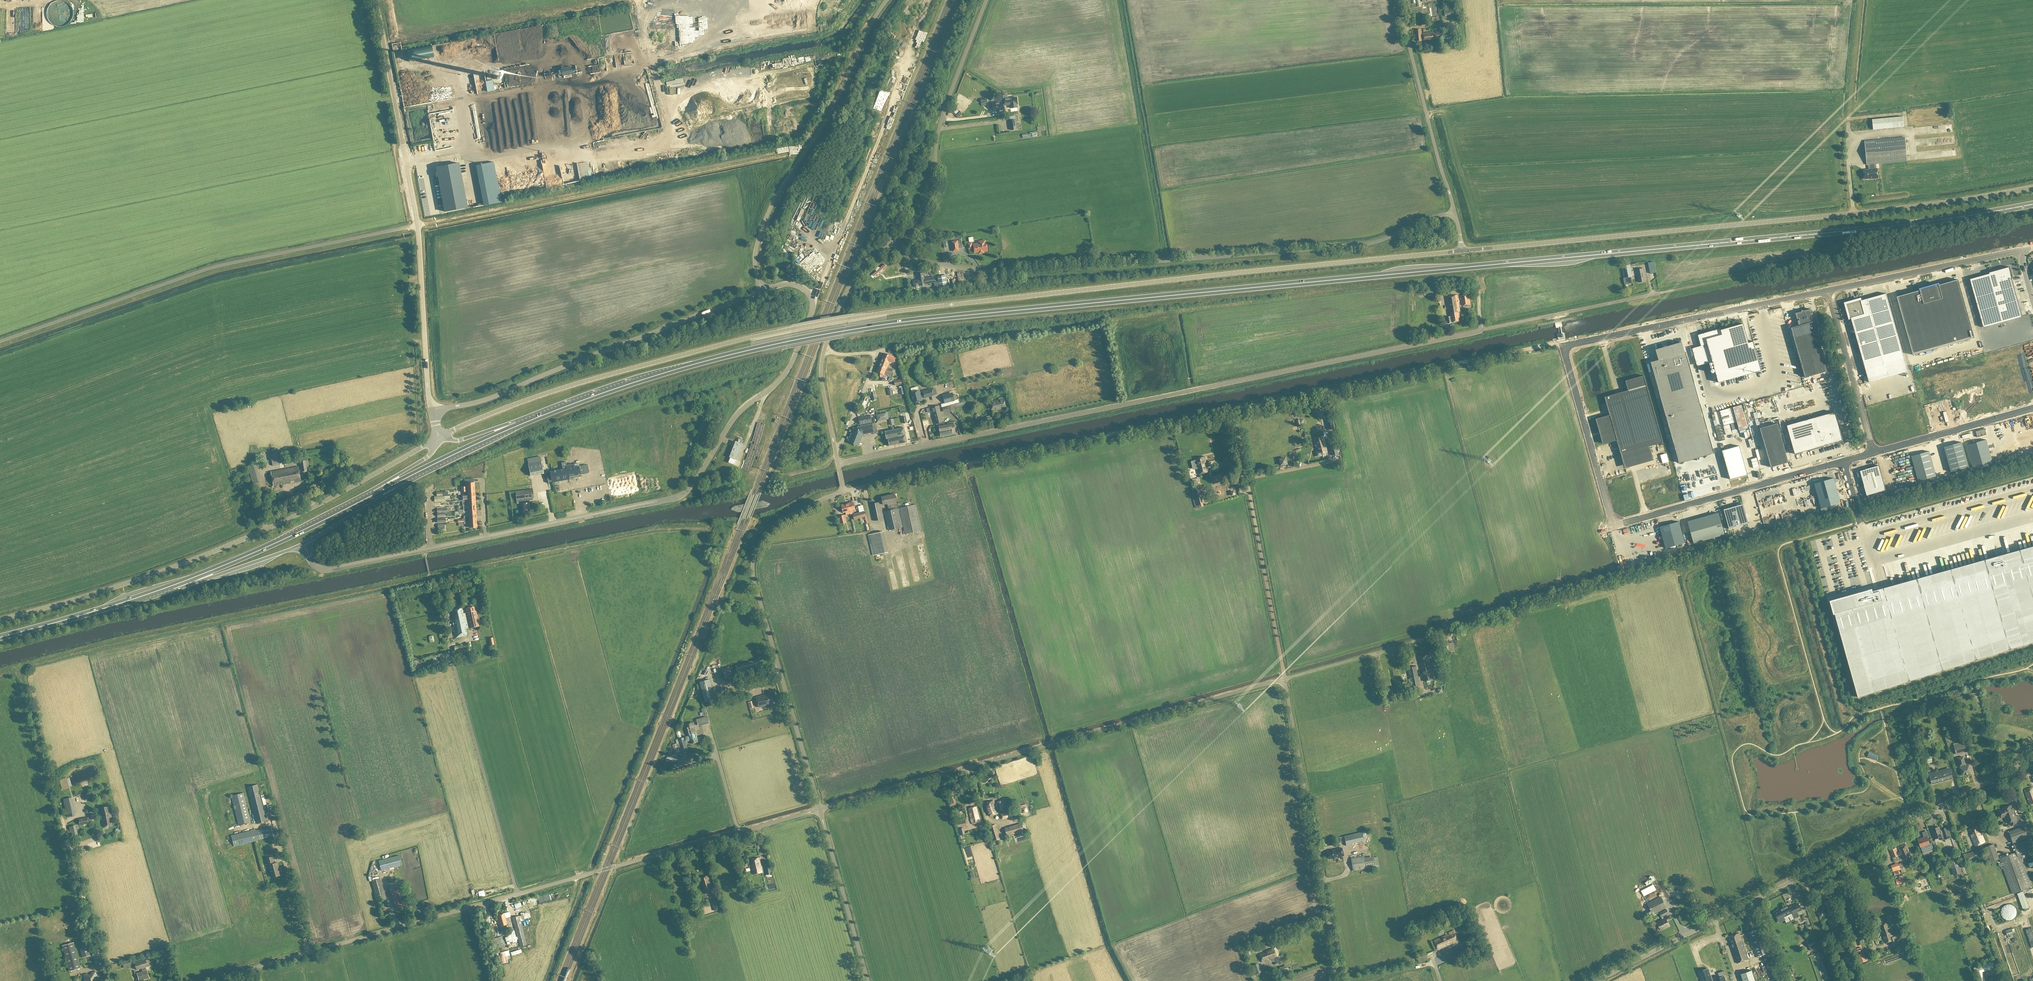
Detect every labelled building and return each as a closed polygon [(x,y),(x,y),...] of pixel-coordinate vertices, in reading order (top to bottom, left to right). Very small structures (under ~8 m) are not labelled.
[(1409,12),(1417,12),(1418,0),(1415,0),(1410,0),(1409,12)] [(1421,34),(1422,41),(1423,41),(1441,39),(1441,32),(1421,34)] [(566,67),(549,71),(551,77),(555,76),(554,74),(562,72),(563,74),(567,73),(566,67)] [(478,86),(479,91),(489,89),(487,78),(486,71),(481,73),(481,75),(475,76),(476,81),(481,80),(482,85),(478,86)] [(1007,99),(1007,95),(1003,95),(1003,99),(1004,99),(1005,106),(1010,105),(1010,108),(1017,108),(1016,98),(1007,99)] [(992,104),(989,104),(989,109),(993,108),(993,111),(997,111),(997,112),(999,112),(999,111),(1003,110),(1002,105),(1004,105),(1003,101),(1002,101),(1000,101),(1000,103),(992,104)] [(1903,119),(1872,122),(1873,131),(1904,128),(1903,119)] [(1876,169),(1876,164),(1906,161),(1904,138),(1864,142),(1867,165),(1868,165),(1869,170),(1863,171),(1863,172),(1863,174),(1863,175),(1864,179),(1866,179),(1866,180),(1868,180),(1869,179),(1873,178),(1873,179),(1878,178),(1877,169),(1876,169)] [(458,163),(436,167),(445,212),(466,208),(458,163)] [(425,173),(433,172),(433,164),(424,165),(425,173)] [(985,243),(985,241),(978,242),(978,244),(973,245),(972,246),(971,243),(967,244),(968,249),(972,249),(972,248),(973,248),(974,253),(979,252),(979,254),(983,253),(983,252),(987,251),(987,249),(988,248),(989,247),(989,246),(988,245),(987,245),(986,245),(986,243),(985,243)] [(874,277),(886,267),(884,264),(879,269),(878,267),(874,269),(876,271),(872,275),(874,277)] [(1630,265),(1622,267),(1624,278),(1632,277),(1630,265)] [(1970,280),(1983,328),(2021,317),(2010,279),(2012,278),(2009,267),(1989,273),(1989,274),(1970,280)] [(1645,282),(1645,281),(1646,281),(1643,269),(1636,271),(1638,282),(1639,282),(1639,283),(1645,282)] [(924,279),(923,273),(917,274),(918,280),(913,281),(914,287),(922,286),(922,284),(925,283),(925,285),(934,283),(935,289),(938,289),(937,282),(935,282),(934,277),(924,279)] [(945,275),(937,277),(939,286),(947,285),(945,275)] [(1896,296),(1912,355),(1974,337),(1958,279),(1938,285),(1937,283),(1931,285),(1930,284),(1929,284),(1929,286),(1927,286),(1927,285),(1925,285),(1926,286),(1919,288),(1920,290),(1896,296)] [(1851,318),(1869,382),(1908,371),(1886,294),(1860,301),(1860,300),(1846,304),(1850,319),(1851,318)] [(1461,306),(1470,305),(1468,295),(1460,296),(1461,306)] [(1460,312),(1457,296),(1446,298),(1448,312),(1449,312),(1450,317),(1446,318),(1447,324),(1460,322),(1459,312),(1460,312)] [(1812,315),(1811,310),(1805,311),(1805,313),(1802,314),(1802,312),(1796,314),(1797,319),(1799,319),(1799,321),(1800,325),(1791,328),(1805,378),(1828,372),(1827,370),(1814,322),(1813,317),(1811,317),(1811,315),(1812,315)] [(1701,347),(1707,345),(1718,383),(1761,371),(1753,342),(1748,343),(1743,324),(1721,330),(1720,329),(1698,335),(1701,347)] [(2030,342),(1986,355),(2000,404),(2011,401),(2008,393),(2016,391),(2018,398),(2024,397),(2032,395),(2032,352),(2030,342)] [(1709,435),(1686,353),(1684,353),(1682,343),(1666,347),(1666,345),(1663,346),(1663,348),(1656,350),(1659,360),(1650,362),(1674,445),(1709,435)] [(882,358),(889,362),(893,363),(895,358),(891,357),(884,353),(882,358)] [(878,368),(891,372),(893,370),(887,367),(888,365),(880,362),(878,368)] [(890,377),(891,372),(878,368),(876,372),(884,375),(890,377)] [(1628,391),(1605,397),(1610,416),(1597,420),(1600,432),(1601,434),(1604,444),(1617,440),(1621,454),(1662,443),(1644,376),(1626,381),(1628,391)] [(911,393),(913,403),(921,401),(921,398),(924,398),(933,396),(931,389),(922,391),(922,392),(919,393),(919,391),(911,393)] [(941,405),(941,407),(952,404),(959,403),(958,399),(957,400),(956,395),(953,395),(952,393),(942,395),(944,404),(940,404),(941,405)] [(998,400),(990,402),(992,412),(1006,409),(1004,399),(1003,397),(998,398),(998,400)] [(938,427),(945,426),(944,421),(942,422),(939,409),(941,408),(941,407),(941,405),(931,408),(935,424),(936,424),(936,426),(938,427)] [(1834,412),(1786,426),(1794,455),(1843,441),(1834,412)] [(957,413),(954,416),(959,421),(963,418),(957,413)] [(859,425),(871,423),(870,416),(858,418),(859,423),(859,425)] [(1331,416),(1325,417),(1328,430),(1333,429),(1331,416)] [(852,428),(847,442),(858,446),(863,435),(873,433),(874,434),(875,435),(875,434),(878,434),(876,424),(852,428)] [(954,424),(938,427),(940,437),(952,434),(955,433),(954,424)] [(1777,424),(1760,429),(1771,468),(1788,463),(1777,424)] [(893,430),(893,428),(890,428),(891,431),(884,432),(886,439),(887,439),(889,447),(907,443),(903,428),(893,430)] [(1316,447),(1325,445),(1323,436),(1314,439),(1316,447)] [(1993,465),(1986,440),(1966,446),(1973,470),(1993,465)] [(736,459),(742,445),(736,442),(730,457),(731,457),(735,459),(736,459)] [(1336,442),(1331,443),(1331,446),(1329,446),(1331,456),(1338,455),(1336,445),(1336,442)] [(1961,443),(1944,448),(1950,472),(1968,467),(1961,443)] [(1316,447),(1317,451),(1314,452),(1316,458),(1321,456),(1321,455),(1327,453),(1325,445),(1316,447)] [(1747,475),(1739,446),(1722,451),(1730,480),(1747,475)] [(1929,452),(1911,457),(1918,481),(1936,476),(1929,452)] [(272,466),(280,465),(277,453),(270,455),(272,466)] [(1668,462),(1666,454),(1660,455),(1662,464),(1668,462)] [(530,477),(543,474),(540,462),(541,462),(540,456),(527,459),(528,465),(530,477)] [(1205,457),(1194,459),(1197,475),(1208,472),(1205,457)] [(306,461),(306,458),(300,459),(300,462),(302,472),(306,471),(306,470),(309,470),(307,461),(306,461)] [(566,466),(565,462),(561,463),(562,469),(563,468),(563,470),(546,473),(548,484),(572,479),(572,477),(589,473),(587,465),(579,467),(578,464),(578,463),(566,466)] [(1886,490),(1879,466),(1859,471),(1866,496),(1886,490)] [(300,482),(298,467),(288,469),(271,472),(273,487),(300,482)] [(1214,483),(1224,481),(1222,474),(1212,476),(1214,483)] [(1840,503),(1833,478),(1814,484),(1821,509),(1840,503)] [(461,490),(474,489),(474,483),(473,479),(464,479),(464,484),(467,484),(467,487),(461,488),(461,490)] [(1191,489),(1194,500),(1193,500),(1195,509),(1203,506),(1201,499),(1202,498),(1198,487),(1191,489)] [(532,501),(532,499),(533,499),(532,490),(515,492),(516,501),(523,500),(523,504),(522,504),(523,512),(529,512),(529,501),(532,501)] [(894,494),(881,497),(883,505),(887,504),(888,509),(891,508),(892,509),(897,508),(896,504),(894,494)] [(879,503),(870,505),(874,521),(883,519),(879,503)] [(849,514),(847,504),(841,506),(843,513),(845,512),(846,515),(849,514)] [(1748,524),(1743,504),(1723,510),(1729,529),(1748,524)] [(884,512),(888,531),(902,528),(898,511),(899,510),(905,535),(921,531),(915,505),(899,509),(884,512)] [(852,514),(854,520),(865,517),(866,517),(865,515),(864,511),(852,514)] [(1718,513),(1687,522),(1694,544),(1724,535),(1718,513)] [(1685,543),(1679,522),(1659,527),(1665,549),(1685,543)] [(883,532),(870,535),(867,535),(872,556),(875,555),(888,553),(883,532)] [(1857,698),(2032,642),(2032,546),(1871,592),(1871,591),(1831,602),(1838,629),(1857,698)] [(474,607),(466,609),(467,613),(466,613),(469,628),(479,626),(475,611),(475,612),(474,607)] [(461,609),(452,611),(454,620),(452,621),(456,638),(467,636),(466,630),(468,630),(464,614),(463,614),(461,609)] [(454,647),(456,655),(469,652),(468,644),(454,647)] [(1442,653),(1449,652),(1448,644),(1440,645),(1442,653)] [(1421,671),(1431,669),(1429,661),(1432,660),(1431,654),(1427,655),(1418,657),(1420,665),(1421,671)] [(758,660),(735,666),(738,677),(761,670),(759,661),(758,661),(758,660)] [(722,669),(725,681),(732,679),(729,667),(722,669)] [(1417,674),(1417,673),(1416,667),(1407,668),(1409,676),(1417,675),(1417,674)] [(1433,680),(1431,669),(1421,671),(1423,682),(1433,680)] [(1409,676),(1411,685),(1405,686),(1406,692),(1421,689),(1417,673),(1417,674),(1417,675),(1409,676)] [(709,680),(699,682),(705,703),(715,700),(709,680)] [(756,699),(759,708),(767,706),(774,704),(771,695),(765,697),(756,699)] [(710,723),(708,716),(696,720),(698,726),(710,723)] [(692,732),(695,732),(694,729),(695,728),(693,722),(685,725),(687,733),(692,732)] [(678,739),(675,740),(676,744),(672,745),(675,753),(687,749),(684,737),(681,738),(679,732),(676,733),(678,739)] [(692,732),(687,733),(690,744),(698,742),(695,732),(692,732)] [(1964,743),(1954,746),(1956,753),(1966,750),(1964,743)] [(676,754),(665,757),(666,763),(672,762),(673,762),(674,764),(676,763),(675,762),(678,761),(676,754)] [(1925,767),(1928,766),(1927,763),(1932,761),(1931,757),(1922,759),(1925,767)] [(1965,765),(1963,757),(1957,758),(1959,767),(1961,766),(1962,768),(1959,768),(1961,776),(1971,774),(1969,766),(1965,767),(1964,765),(1965,765)] [(1947,769),(1928,774),(1931,785),(1953,779),(1950,770),(1947,770),(1947,769)] [(70,787),(67,778),(60,779),(63,788),(70,787)] [(257,785),(246,788),(255,824),(266,821),(257,785)] [(2024,790),(2030,805),(2032,804),(2032,788),(2032,787),(2024,790)] [(243,793),(231,796),(238,825),(250,822),(243,793)] [(63,799),(66,817),(75,816),(72,798),(63,799)] [(1000,811),(1004,809),(1002,801),(997,802),(997,803),(994,804),(993,801),(984,804),(988,816),(997,813),(996,810),(999,809),(1000,811)] [(110,810),(109,806),(99,808),(102,820),(103,819),(105,828),(112,826),(110,818),(111,817),(111,814),(112,813),(111,810),(110,810)] [(2011,806),(2007,807),(2009,814),(2007,815),(2008,817),(2009,816),(2010,818),(2009,819),(2009,820),(2010,822),(2009,822),(2011,827),(2018,825),(2015,817),(2016,817),(2014,811),(2015,811),(2013,806),(2011,806)] [(976,807),(968,809),(971,825),(980,823),(977,813),(977,814),(976,807)] [(2009,814),(2007,807),(2001,809),(2001,810),(1998,811),(2001,818),(2004,817),(2006,823),(2009,822),(2010,822),(2009,820),(2009,819),(2010,818),(2009,816),(2008,817),(2007,815),(2009,814)] [(212,811),(204,814),(209,832),(217,829),(212,811)] [(966,827),(965,820),(956,822),(958,829),(966,827)] [(1997,821),(1989,824),(1994,837),(2002,834),(1997,821)] [(1023,831),(1021,824),(1004,829),(1007,836),(1023,831)] [(78,837),(75,825),(69,827),(72,839),(78,837)] [(993,841),(1000,839),(995,825),(989,827),(993,841)] [(256,830),(230,836),(233,847),(273,837),(270,827),(256,831),(256,830)] [(1938,827),(1931,829),(1934,839),(1942,837),(1943,840),(1950,838),(1946,828),(1939,830),(1938,827)] [(1978,827),(1968,831),(1975,846),(1984,842),(1981,835),(1983,835),(1981,831),(1980,831),(1978,827)] [(2023,827),(2008,832),(2012,843),(2027,838),(2023,827)] [(1352,843),(1364,841),(1362,833),(1344,836),(1346,846),(1352,845),(1352,843)] [(1930,843),(1929,843),(1927,836),(1923,837),(1924,838),(1918,840),(1922,854),(1933,851),(1930,843)] [(2013,854),(1999,859),(2001,864),(1998,865),(1999,867),(2000,866),(2001,870),(2003,869),(2012,894),(2032,887),(2021,856),(2032,852),(2028,840),(2013,845),(2017,857),(2015,858),(2013,854)] [(222,843),(213,845),(217,857),(225,855),(222,843)] [(1911,857),(1906,845),(1898,848),(1899,852),(1897,853),(1896,849),(1890,851),(1892,858),(1898,856),(1898,855),(1900,854),(1903,860),(1911,857)] [(1993,845),(1985,848),(1990,862),(1998,859),(1993,845)] [(1944,850),(1945,852),(1947,859),(1949,858),(1954,875),(1959,874),(1954,856),(1956,855),(1954,847),(1944,850)] [(1342,848),(1327,851),(1329,859),(1344,856),(1342,848)] [(1972,851),(1963,855),(1966,864),(1980,859),(1977,850),(1975,850),(1975,852),(1973,853),(1972,851)] [(395,857),(378,861),(381,871),(401,866),(399,856),(395,857)] [(1373,858),(1364,860),(1364,856),(1351,858),(1353,871),(1366,869),(1375,868),(1373,858)] [(272,857),(266,859),(269,870),(270,870),(272,878),(279,876),(277,868),(278,868),(277,863),(274,864),(272,857)] [(758,858),(750,860),(753,875),(761,873),(758,858)] [(1898,863),(1890,866),(1893,873),(1900,870),(1898,863)] [(395,883),(392,875),(386,877),(389,885),(395,883)] [(700,878),(704,891),(711,889),(708,876),(700,878)] [(380,879),(371,881),(377,902),(386,900),(380,879)] [(398,886),(388,889),(392,901),(395,909),(403,906),(401,899),(402,899),(398,886)] [(2022,892),(2017,894),(2023,909),(2028,907),(2022,892)] [(1660,897),(1647,904),(1652,915),(1666,908),(1660,897)] [(714,911),(721,909),(719,904),(718,905),(716,899),(711,901),(714,911)] [(703,903),(697,905),(700,916),(707,914),(703,903)] [(1797,912),(1801,910),(1798,904),(1789,908),(1787,905),(1780,909),(1773,913),(1778,923),(1784,920),(1783,917),(1791,913),(1792,916),(1797,913),(1797,912)] [(2015,917),(2016,913),(2015,909),(2013,906),(2009,905),(2005,905),(2002,908),(2000,911),(2000,915),(2002,918),(2005,920),(2009,921),(2013,919),(2015,917)] [(1657,927),(1657,928),(1658,930),(1659,931),(1660,930),(1661,931),(1669,926),(1665,918),(1663,919),(1662,917),(1668,914),(1666,910),(1659,914),(1662,920),(1656,923),(1658,926),(1657,927)] [(510,924),(508,917),(505,918),(504,914),(497,916),(498,920),(497,920),(499,927),(508,925),(508,926),(511,925),(510,924)] [(521,916),(512,918),(520,947),(527,945),(522,929),(526,928),(523,916),(522,914),(521,914),(521,916)] [(1899,921),(1892,924),(1896,931),(1902,928),(1899,921)] [(1879,926),(1885,943),(1890,941),(1891,944),(1892,947),(1898,944),(1896,936),(1892,938),(1887,923),(1879,926)] [(1741,935),(1749,959),(1769,953),(1761,929),(1741,935)] [(1842,943),(1844,949),(1851,947),(1849,941),(1848,941),(1843,929),(1839,930),(1840,932),(1839,932),(1843,943),(1842,943)] [(517,941),(514,931),(511,932),(509,933),(509,932),(506,933),(507,937),(505,938),(506,943),(509,942),(509,943),(512,942),(517,941)] [(1449,934),(1434,941),(1438,950),(1453,943),(1453,944),(1458,942),(1453,931),(1448,933),(1449,934)] [(1739,934),(1728,937),(1731,945),(1730,945),(1732,952),(1744,948),(1739,934)] [(505,948),(501,936),(490,940),(495,955),(498,954),(498,953),(499,953),(498,950),(505,948)] [(1465,945),(1470,942),(1468,937),(1462,939),(1465,945)] [(1809,948),(1817,945),(1815,939),(1807,942),(1809,948)] [(85,940),(78,942),(82,958),(89,956),(85,940)] [(1480,949),(1476,940),(1459,948),(1463,957),(1480,949)] [(74,943),(62,946),(68,972),(80,968),(74,943)] [(1257,953),(1254,945),(1248,947),(1250,955),(1257,953)] [(522,948),(510,952),(513,961),(518,959),(517,956),(523,953),(522,948)] [(1744,955),(1743,951),(1744,950),(1744,948),(1732,952),(1736,964),(1747,960),(1745,954),(1744,955)] [(1266,952),(1259,955),(1262,963),(1269,960),(1269,961),(1277,958),(1274,949),(1266,951),(1266,952)] [(1866,961),(1862,950),(1854,952),(1858,964),(1866,961)] [(500,953),(503,963),(506,962),(504,957),(507,956),(510,955),(509,955),(508,951),(500,953)] [(145,959),(134,962),(136,970),(141,969),(142,972),(137,974),(139,980),(146,979),(146,980),(149,979),(147,971),(146,971),(145,968),(148,967),(145,959)] [(1251,966),(1254,975),(1261,973),(1258,964),(1251,966)] [(1980,971),(1978,967),(1974,969),(1978,980),(1983,980),(1980,971)] [(1699,972),(1702,980),(1712,980),(1708,969),(1699,972)] [(1751,971),(1740,974),(1743,980),(1755,980),(1751,971)] [(87,974),(83,975),(84,980),(98,980),(95,972),(91,973),(91,974),(88,975),(87,974)]
